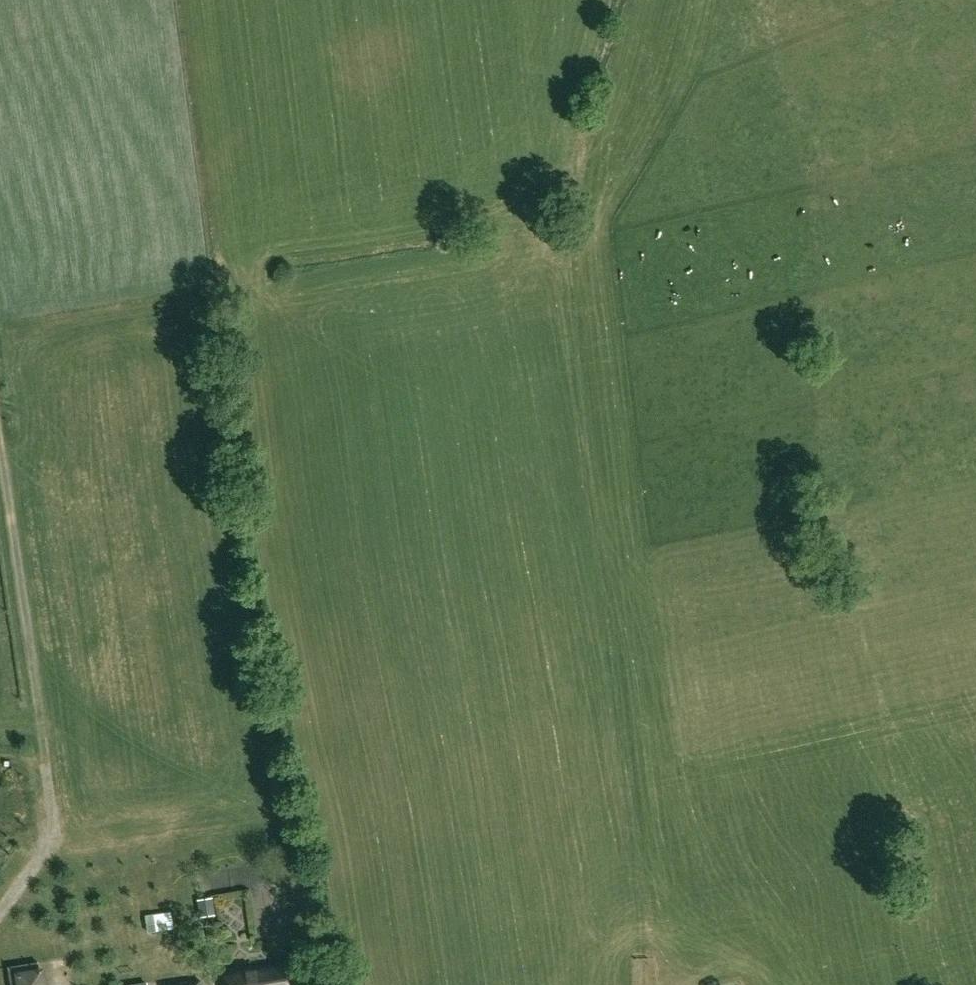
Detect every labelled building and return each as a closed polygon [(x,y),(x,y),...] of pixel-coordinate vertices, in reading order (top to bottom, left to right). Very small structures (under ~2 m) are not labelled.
[(161,933),(181,930),(179,912),(158,915),(161,933)] [(38,963),(8,968),(11,984),(41,984),(38,963)] [(287,969),(228,977),(229,984),(290,984),(287,969)]
